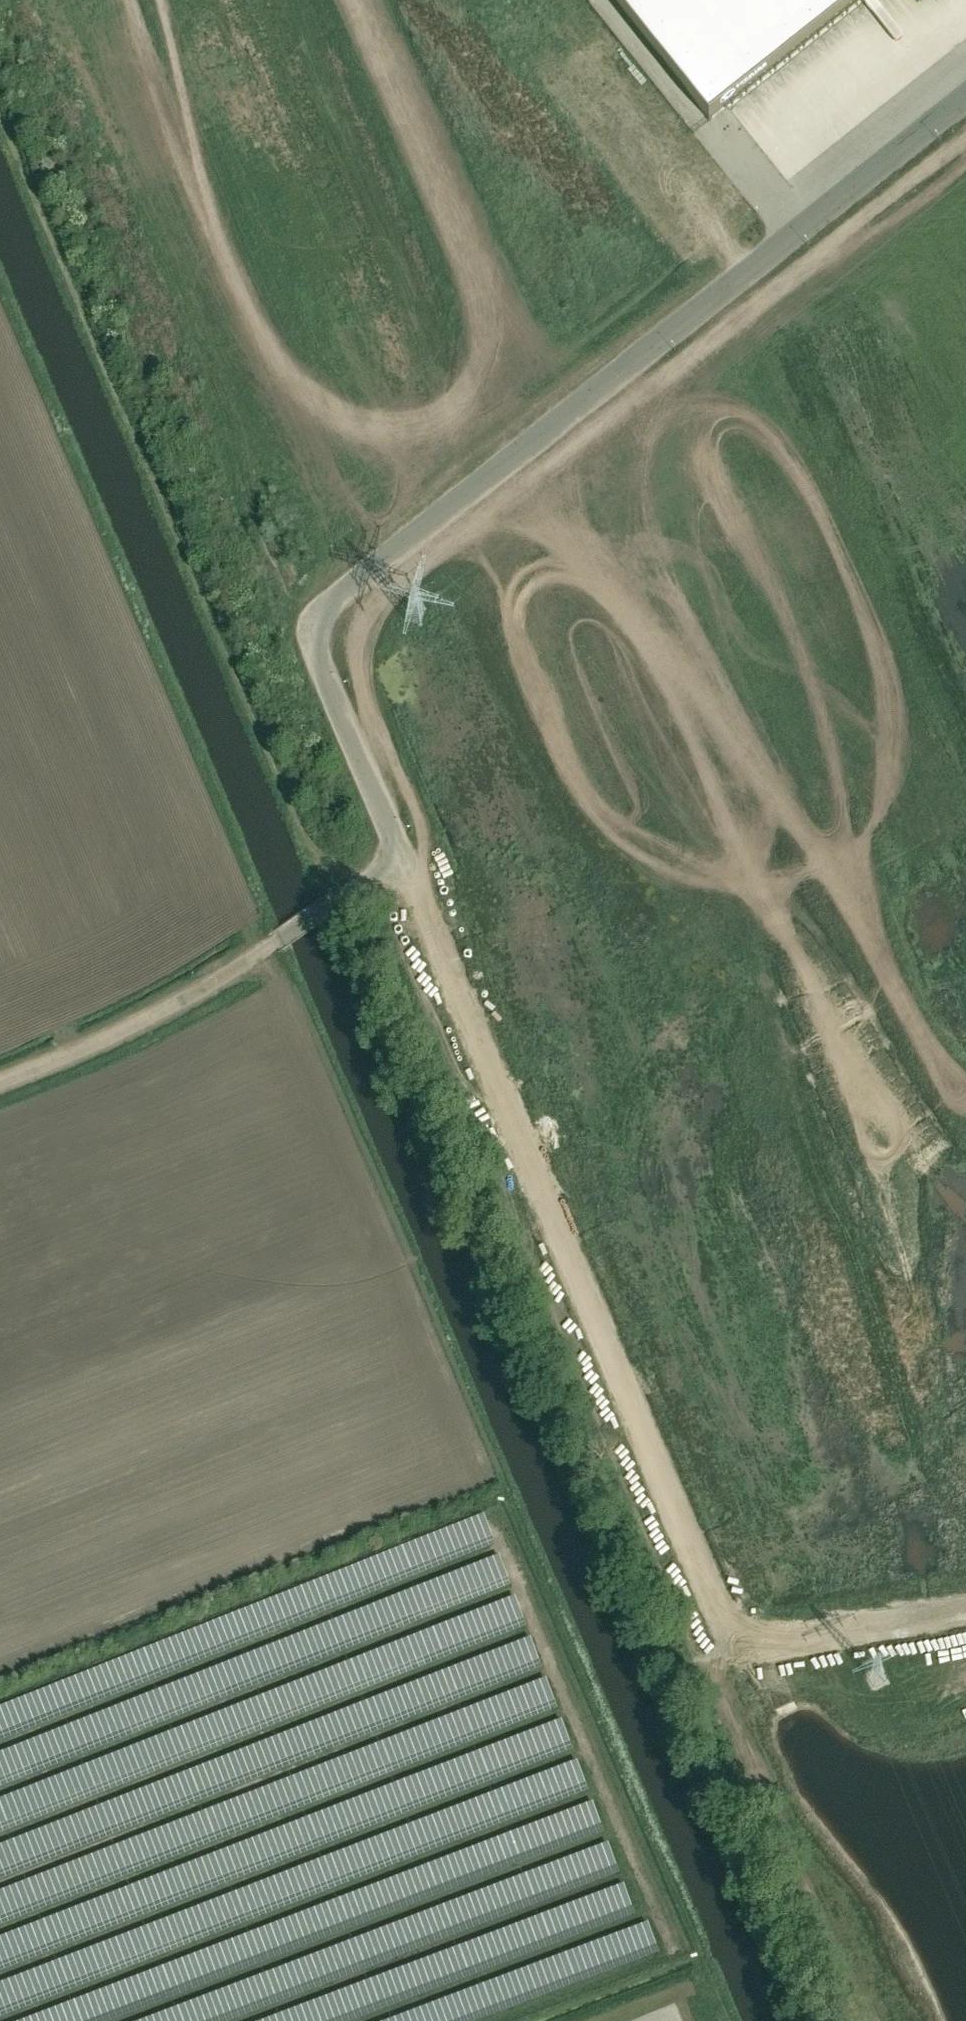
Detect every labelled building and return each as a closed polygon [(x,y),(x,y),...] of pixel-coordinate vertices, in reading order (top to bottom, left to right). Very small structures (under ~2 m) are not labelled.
[(709,122),(862,0),(612,0),(709,122)]
